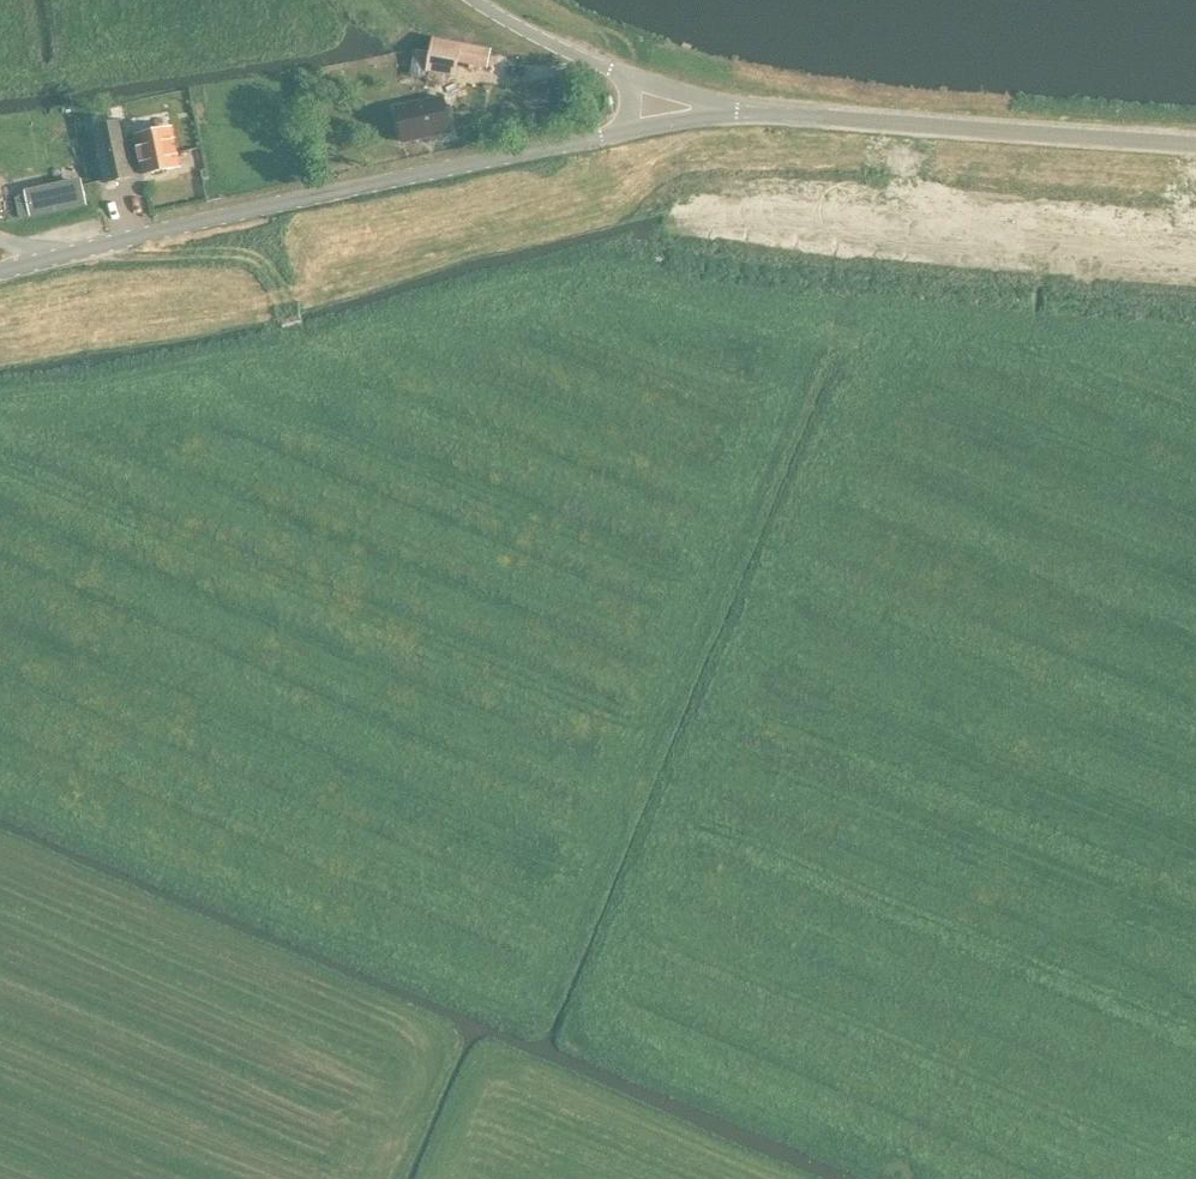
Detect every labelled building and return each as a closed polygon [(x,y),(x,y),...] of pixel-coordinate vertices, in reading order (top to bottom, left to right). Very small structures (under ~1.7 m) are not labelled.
[(410,71),(426,74),(427,69),(452,74),(454,62),(487,68),(490,50),(446,41),(445,41),(431,39),(429,52),(413,50),(410,71)] [(396,107),(403,142),(451,131),(444,97),(396,107)] [(105,182),(133,176),(121,120),(93,126),(105,182)] [(172,128),(135,135),(144,174),(180,166),(172,128)] [(25,194),(30,215),(87,203),(82,182),(25,194)]
